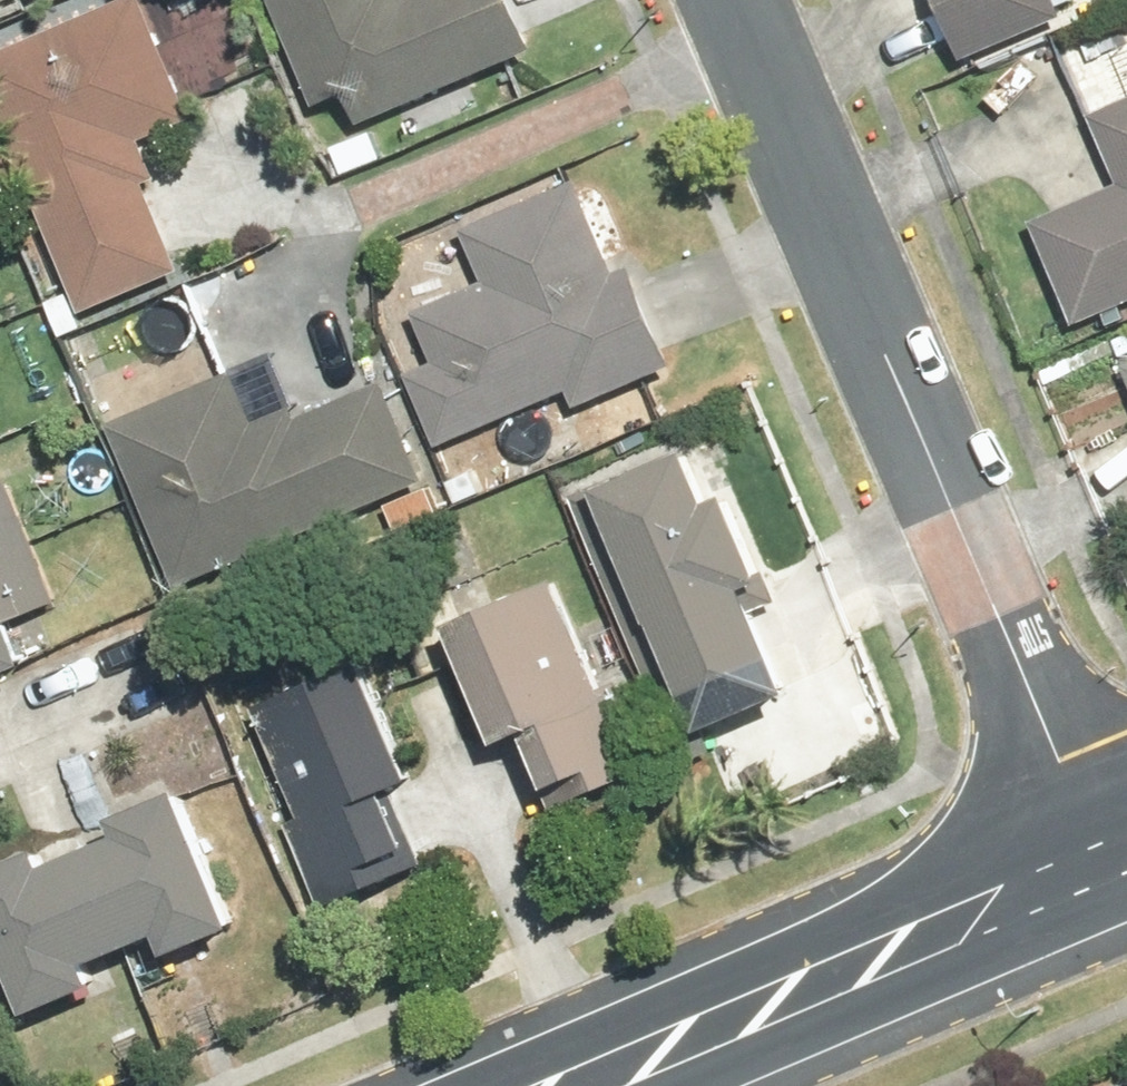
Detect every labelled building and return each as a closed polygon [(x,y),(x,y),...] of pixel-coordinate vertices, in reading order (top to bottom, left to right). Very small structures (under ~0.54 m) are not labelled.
[(314,113),(352,98),(362,125),(527,63),(504,0),(399,0),(384,6),(381,0),(271,0),(314,113)] [(953,54),(1058,10),(1053,0),(930,0),(953,54)] [(0,55),(0,92),(85,319),(184,283),(133,146),(176,130),(129,7),(0,55)] [(1066,320),(1126,294),(1126,89),(1084,107),(1113,175),(1021,214),(1066,320)] [(407,382),(435,452),(574,395),(579,408),(669,370),(625,262),(600,272),(564,185),(451,231),(478,296),(398,329),(418,377),(407,382)] [(1116,360),(1126,385),(1126,356),(1116,360)] [(243,383),(98,442),(165,603),(435,492),(380,361),(255,412),(243,383)] [(681,455),(580,497),(678,734),(779,692),(739,595),(770,582),(731,488),(700,500),(681,455)] [(26,675),(3,622),(53,601),(10,500),(0,504),(0,686),(26,675)] [(648,778),(558,583),(435,639),(493,765),(521,752),(553,822),(648,778)] [(361,685),(266,723),(339,904),(418,873),(388,799),(404,793),(361,685)] [(230,928),(178,791),(0,858),(0,972),(14,1009),(230,928)]
